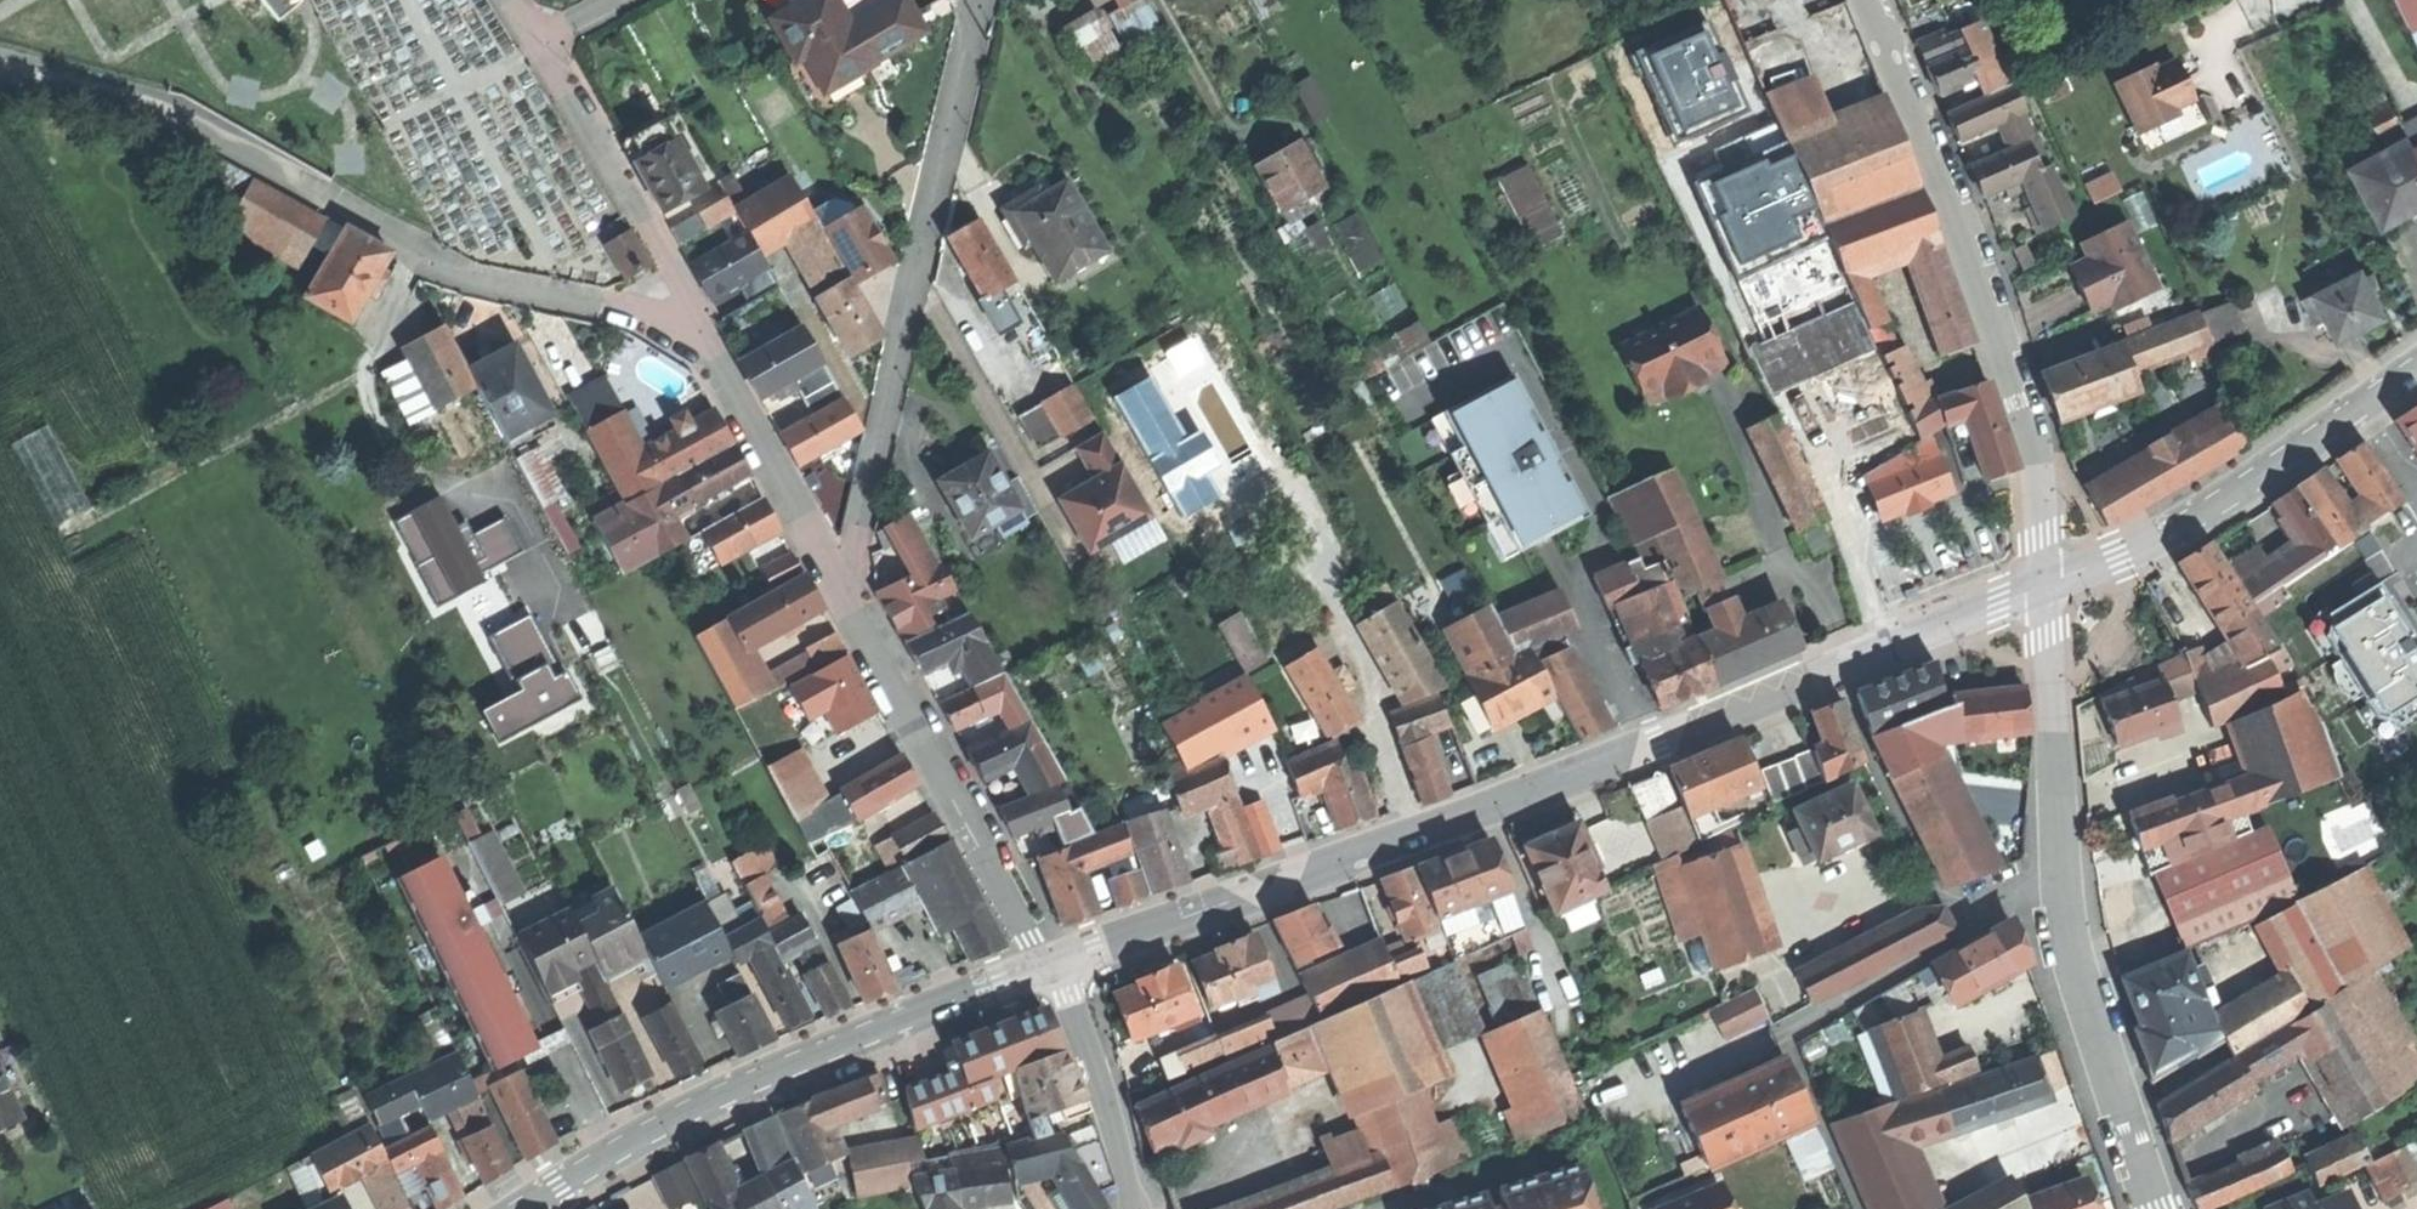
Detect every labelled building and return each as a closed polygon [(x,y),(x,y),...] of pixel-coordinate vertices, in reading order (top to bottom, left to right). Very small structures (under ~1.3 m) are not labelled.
[(304,2),(302,0),(261,0),(279,22),(304,2)] [(875,85),(867,71),(876,66),(874,64),(852,25),(844,12),(838,0),(808,0),(794,7),(772,20),(821,105),(827,108),(834,108),(859,94),(875,85)] [(844,12),(865,0),(838,0),(844,12)] [(844,12),(852,25),(894,1),(894,0),(865,0),(844,12)] [(852,25),(874,64),(926,34),(906,0),(896,0),(894,1),(852,25)] [(1146,0),(1137,0),(1127,6),(1110,15),(1125,42),(1159,24),(1146,0)] [(1741,47),(1847,3),(1845,0),(1722,0),(1741,47)] [(2416,35),(2416,0),(2400,0),(2416,35)] [(1117,48),(1101,19),(1066,39),(1083,68),(1117,48)] [(1710,20),(1632,55),(1673,146),(1751,111),(1710,20)] [(1917,45),(1927,68),(1967,50),(1989,41),(1982,23),(1946,39),(1944,34),(1917,45)] [(2009,87),(1989,41),(1967,50),(1980,79),(1976,81),(1984,98),(2009,87)] [(1980,79),(1967,50),(1927,68),(1934,83),(1940,97),(1976,81),(1980,79)] [(2176,62),(2171,65),(2179,82),(2184,80),(2176,62)] [(2175,110),(2194,101),(2184,80),(2179,82),(2171,65),(2156,71),(2154,66),(2135,75),(2115,84),(2139,136),(2178,118),(2175,110)] [(1776,125),(1780,135),(1829,115),(1814,76),(1763,93),(1776,125)] [(2022,116),(2009,87),(1984,98),(1985,101),(1948,117),(1955,131),(1960,143),(1998,126),(2022,116)] [(1798,173),(1822,226),(1919,190),(1883,94),(1829,115),(1780,135),(1798,173)] [(2032,139),(2022,116),(1998,126),(2008,149),(2032,139)] [(2412,149),(2416,146),(2416,119),(2401,127),(2407,138),(2412,149)] [(622,144),(634,165),(673,144),(661,123),(622,144)] [(1780,135),(1776,125),(1683,166),(1763,342),(1853,300),(1845,281),(1822,226),(1798,173),(1780,135)] [(2416,205),(2416,158),(2412,149),(2407,138),(2350,167),(2380,224),(2401,214),(2416,205)] [(648,191),(661,214),(703,190),(697,178),(688,162),(677,142),(673,144),(634,165),(648,191)] [(1270,158),(1255,166),(1288,226),(1312,213),(1306,202),(1326,191),(1315,172),(1301,146),(1299,142),(1270,158)] [(1308,143),(1301,146),(1315,172),(1322,168),(1308,143)] [(1979,186),(1984,199),(2024,182),(2039,175),(2026,146),(1972,169),(1979,186)] [(694,159),(688,162),(697,178),(703,175),(694,159)] [(1529,166),(1501,180),(1536,251),(1564,237),(1529,166)] [(2051,170),(2039,175),(2024,182),(2044,230),(2072,218),(2051,170)] [(2112,175),(2085,188),(2094,205),(2120,193),(2112,175)] [(736,214),(748,235),(757,251),(780,237),(809,288),(824,279),(805,244),(824,234),(822,230),(813,213),(791,177),(733,210),(736,214)] [(1032,242),(1055,283),(1107,253),(1067,183),(1043,196),(1033,180),(1021,186),(1011,193),(1020,210),(1011,215),(1028,245),(1032,242)] [(297,268),(310,247),(323,223),(250,181),(230,216),(258,246),(297,268)] [(1822,226),(1845,281),(1862,274),(1907,256),(1936,245),(1939,244),(1919,190),(1822,226)] [(680,246),(736,214),(733,210),(726,197),(670,231),(680,246)] [(834,201),(813,213),(822,230),(854,212),(849,205),(834,201)] [(854,212),(822,230),(824,234),(844,268),(849,278),(853,286),(873,275),(891,264),(860,208),(854,212)] [(1362,210),(1336,224),(1362,274),(1388,261),(1362,210)] [(1020,249),(1028,245),(1011,215),(1003,220),(1020,249)] [(327,251),(332,253),(347,229),(327,217),(323,223),(310,247),(325,255),(327,251)] [(963,231),(948,239),(983,298),(984,300),(1017,282),(981,220),(963,231)] [(2085,297),(2092,313),(2112,304),(2116,315),(2142,303),(2134,285),(2152,277),(2128,223),(2083,244),(2091,260),(2097,273),(2078,281),(2085,297)] [(368,241),(347,229),(332,253),(315,285),(360,311),(392,254),(368,241)] [(651,268),(630,230),(603,245),(624,283),(642,273),(651,268)] [(844,268),(824,234),(805,244),(824,279),(826,277),(844,268)] [(702,285),(710,299),(766,267),(757,251),(748,235),(692,267),(702,285)] [(1943,261),(1936,245),(1907,256),(1913,272),(1943,261)] [(2007,258),(2016,275),(2038,264),(2030,247),(2007,258)] [(2072,268),(2078,281),(2097,273),(2091,260),(2072,268)] [(1974,345),(1943,261),(1913,272),(1944,356),(1974,345)] [(653,272),(651,268),(642,273),(644,277),(653,272)] [(832,288),(849,278),(844,268),(826,277),(832,288)] [(2326,315),(2339,339),(2362,327),(2383,316),(2361,273),(2316,296),(2326,315)] [(1845,281),(1853,300),(1869,333),(1884,325),(1862,274),(1845,281)] [(2161,295),(2152,277),(2134,285),(2142,303),(2161,295)] [(884,338),(853,286),(849,278),(832,288),(816,298),(849,357),(866,347),(884,338)] [(1032,308),(1017,282),(984,300),(983,298),(980,300),(1000,335),(1019,325),(1015,318),(1032,308)] [(351,326),(360,311),(315,285),(306,300),(351,326)] [(2314,321),(2326,315),(2316,296),(2305,302),(2314,321)] [(2219,369),(2272,345),(2247,299),(2194,320),(2204,345),(2209,343),(2216,362),(2219,369)] [(1749,349),(1771,395),(1804,380),(1838,364),(1875,347),(1869,333),(1853,300),(1763,342),(1749,349)] [(1615,348),(1639,394),(1692,367),(1697,376),(1722,363),(1693,307),(1615,348)] [(1048,337),(1032,308),(1015,318),(1019,325),(1032,347),(1048,337)] [(2186,352),(2204,345),(2194,320),(2154,335),(2164,361),(2186,352)] [(1399,336),(1410,357),(1431,345),(1420,325),(1399,336)] [(796,390),(811,417),(830,407),(843,399),(803,329),(772,346),(740,364),(752,385),(759,398),(777,388),(782,398),(796,390)] [(437,411),(478,389),(469,371),(449,334),(408,356),(409,359),(437,411)] [(734,353),(740,364),(772,346),(766,335),(734,353)] [(2131,374),(2164,361),(2154,335),(2121,348),(2131,374)] [(1075,384),(1048,337),(1032,347),(1059,394),(1074,385),(1075,384)] [(2194,371),(2216,362),(2209,343),(2204,345),(2186,352),(2194,371)] [(489,361),(469,371),(478,389),(496,423),(508,445),(532,432),(529,427),(551,415),(515,347),(489,361)] [(1881,359),(1875,347),(1838,364),(1844,376),(1877,361),(1881,359)] [(2138,393),(2131,374),(2121,348),(2043,378),(2052,401),(2061,423),(2138,393)] [(1899,351),(1881,359),(1907,415),(1925,406),(1899,351)] [(410,426),(437,411),(409,359),(384,373),(410,426)] [(1908,427),(1877,361),(1844,376),(1875,442),(1908,427)] [(1676,387),(1697,376),(1692,367),(1639,394),(1644,403),(1676,387)] [(1154,375),(1114,397),(1184,519),(1221,498),(1207,473),(1221,465),(1201,430),(1189,437),(1154,375)] [(1516,376),(1445,412),(1463,449),(1477,442),(1485,459),(1472,466),(1458,472),(1477,509),(1491,502),(1504,495),(1512,510),(1498,517),(1517,554),(1554,535),(1587,518),(1516,376)] [(1989,384),(1937,401),(1946,428),(1950,441),(1971,434),(1973,442),(1986,481),(2001,476),(2017,471),(1989,384)] [(570,405),(585,432),(618,415),(622,413),(607,385),(570,405)] [(1093,419),(1074,385),(1059,394),(1042,403),(1062,437),(1080,427),(1093,419)] [(843,399),(830,407),(848,439),(861,431),(843,399)] [(1930,439),(1946,428),(1937,401),(1925,406),(1907,415),(1921,445),(1930,439)] [(1038,451),(1062,437),(1042,403),(1019,417),(1038,451)] [(2416,453),(2416,406),(2409,412),(2396,421),(2416,453)] [(791,453),(798,467),(819,455),(834,447),(848,439),(830,407),(811,417),(780,434),(791,453)] [(1450,456),(1463,449),(1445,412),(1431,419),(1450,456)] [(669,437),(686,469),(731,445),(724,431),(714,413),(669,437)] [(657,487),(656,485),(638,453),(618,415),(585,432),(624,505),(657,487)] [(1801,533),(1826,521),(1777,417),(1752,428),(1801,533)] [(1096,418),(1093,419),(1080,427),(1087,440),(1103,431),(1096,418)] [(54,525),(87,508),(44,426),(10,444),(54,525)] [(2094,506),(2107,529),(2210,473),(2247,449),(2235,428),(2094,506)] [(848,439),(851,444),(864,435),(861,431),(848,439)] [(1074,450),(1093,482),(1122,465),(1104,433),(1074,450)] [(1952,448),(1973,442),(1971,434),(1950,441),(1952,448)] [(857,468),(864,435),(851,444),(845,448),(857,468)] [(663,481),(686,469),(669,437),(646,449),(663,481)] [(1866,476),(1869,487),(1913,470),(1909,458),(1933,449),(1930,439),(1921,445),(1866,476)] [(1463,449),(1472,466),(1485,459),(1477,442),(1463,449)] [(2382,517),(2402,505),(2362,445),(2348,453),(2337,461),(2363,499),(2376,520),(2382,517)] [(739,461),(732,447),(680,475),(696,506),(748,478),(739,461)] [(839,454),(834,447),(819,455),(824,462),(839,454)] [(656,485),(663,481),(646,449),(638,453),(656,485)] [(1869,487),(1883,522),(1917,509),(1951,496),(1933,449),(1909,458),(1913,470),(1869,487)] [(540,450),(517,462),(541,508),(564,496),(540,450)] [(939,483),(969,538),(993,525),(1001,539),(1026,525),(1024,522),(1004,486),(988,456),(962,470),(939,483)] [(1153,517),(1122,465),(1093,482),(1096,488),(1087,493),(1084,488),(1059,502),(1089,554),(1153,517)] [(856,470),(842,466),(837,490),(851,493),(856,470)] [(2335,545),(2360,530),(2347,510),(2323,472),(2308,481),(2298,487),(2335,545)] [(673,518),(696,506),(680,475),(657,487),(673,518)] [(1610,502),(1633,547),(1685,524),(1660,476),(1610,502)] [(1017,479),(1004,486),(1024,522),(1037,514),(1017,479)] [(1089,485),(1084,488),(1087,493),(1096,488),(1093,482),(1089,485)] [(653,559),(686,541),(673,518),(657,487),(624,505),(653,559)] [(2312,558),(2332,546),(2295,490),(2275,503),(2287,521),(2301,541),(2312,558)] [(850,495),(834,491),(828,520),(843,523),(850,495)] [(443,494),(391,521),(435,607),(488,580),(484,572),(525,551),(506,514),(465,536),(443,494)] [(1491,502),(1498,517),(1512,510),(1504,495),(1491,502)] [(2365,527),(2376,520),(2363,499),(2347,510),(2360,530),(2365,527)] [(564,501),(548,508),(568,556),(583,549),(564,501)] [(762,501),(709,529),(704,532),(717,556),(720,563),(779,532),(772,520),(762,501)] [(621,576),(653,559),(624,505),(591,522),(621,576)] [(709,529),(696,506),(673,518),(686,541),(704,532),(709,529)] [(908,565),(905,583),(939,566),(914,514),(887,527),(896,545),(897,544),(908,565)] [(1504,560),(1517,554),(1498,517),(1485,524),(1504,560)] [(1838,552),(1826,521),(1801,533),(1815,562),(1838,552)] [(2292,547),(2301,541),(2287,521),(2279,526),(2292,547)] [(1678,600),(1697,592),(1711,585),(1695,548),(1685,524),(1633,547),(1631,547),(1637,561),(1642,571),(1662,562),(1678,600)] [(886,550),(896,545),(887,527),(877,532),(886,550)] [(699,566),(717,556),(704,532),(686,541),(699,566)] [(2316,564),(2312,558),(2301,541),(2292,547),(2279,556),(2266,564),(2281,587),(2316,564)] [(1703,545),(1695,548),(1711,585),(1719,582),(1703,545)] [(2180,564),(2227,641),(2257,622),(2210,545),(2194,555),(2180,564)] [(2228,567),(2238,582),(2266,564),(2256,549),(2228,567)] [(763,572),(774,593),(803,577),(792,556),(763,572)] [(1633,646),(1641,665),(1696,641),(1678,600),(1662,562),(1642,571),(1637,561),(1594,579),(1608,610),(1616,606),(1633,646)] [(2261,618),(2289,600),(2281,587),(2266,564),(2238,582),(2261,618)] [(939,601),(953,594),(939,566),(905,583),(880,595),(892,620),(904,644),(932,630),(927,619),(944,611),(939,601)] [(1348,630),(1363,622),(1395,603),(1375,568),(1328,596),(1342,620),(1348,630)] [(2349,586),(2356,597),(2375,585),(2369,573),(2349,586)] [(1241,670),(1342,620),(1328,596),(1315,574),(1214,623),(1241,670)] [(813,595),(803,577),(774,593),(748,607),(766,639),(821,610),(813,595)] [(1697,592),(1706,612),(1728,603),(1719,582),(1711,585),(1697,592)] [(2327,615),(2329,620),(2324,637),(2376,719),(2394,724),(2396,728),(2416,714),(2416,655),(2408,640),(2414,636),(2388,597),(2386,598),(2378,583),(2375,585),(2356,597),(2327,615)] [(1562,593),(1496,619),(1517,655),(1529,650),(1566,634),(1578,629),(1562,593)] [(1757,669),(1800,651),(1780,606),(1741,622),(1732,601),(1728,603),(1706,612),(1715,633),(1696,641),(1716,687),(1757,669)] [(1363,622),(1413,705),(1438,695),(1447,692),(1395,603),(1363,622)] [(1608,610),(1625,650),(1633,646),(1616,606),(1608,610)] [(743,652),(766,639),(748,607),(725,619),(743,652)] [(1521,717),(1555,699),(1529,650),(1517,655),(1496,619),(1490,609),(1444,633),(1469,679),(1467,680),(1474,694),(1461,700),(1478,734),(1493,727),(1494,730),(1521,717)] [(533,611),(489,634),(520,690),(482,710),(499,742),(580,698),(533,611)] [(785,659),(838,627),(830,613),(777,646),(785,659)] [(916,663),(923,676),(957,660),(972,689),(1003,675),(968,614),(966,615),(932,630),(904,644),(916,663)] [(766,695),(743,652),(725,619),(693,636),(734,712),(766,695)] [(2242,665),(2264,655),(2274,650),(2257,622),(2227,641),(2242,665)] [(772,673),(780,687),(816,668),(845,653),(834,633),(807,648),(810,653),(772,673)] [(1566,634),(1529,650),(1555,699),(1567,722),(1599,707),(1566,634)] [(2191,652),(2185,655),(2191,672),(2208,665),(2191,637),(2185,640),(2191,652)] [(1661,711),(1716,687),(1696,641),(1641,665),(1661,711)] [(1633,668),(1641,665),(1633,646),(1625,650),(1633,668)] [(1285,668),(1327,740),(1356,723),(1340,695),(1314,651),(1285,668)] [(883,725),(845,653),(816,668),(854,740),(883,725)] [(2170,702),(2199,692),(2197,687),(2191,672),(2185,655),(2157,666),(2163,681),(2170,702)] [(2212,728),(2283,694),(2264,655),(2242,665),(2215,679),(2197,687),(2199,692),(2212,728)] [(1871,735),(1944,707),(1942,695),(1936,661),(1891,679),(1857,692),(1871,735)] [(2191,672),(2197,687),(2215,679),(2208,665),(2191,672)] [(948,720),(954,733),(999,712),(1009,730),(1029,721),(1003,675),(972,689),(939,704),(948,720)] [(1160,726),(1186,773),(1272,724),(1245,677),(1160,726)] [(2098,696),(2101,704),(2135,692),(2131,679),(2098,696)] [(2179,725),(2170,702),(2163,681),(2135,692),(2101,704),(2110,728),(2117,748),(2179,725)] [(1952,694),(1957,740),(2029,732),(2024,687),(1987,691),(1952,694)] [(2316,752),(2294,692),(2284,696),(2235,720),(2254,774),(2257,773),(2316,752)] [(768,693),(766,695),(734,712),(794,822),(807,814),(806,813),(827,802),(768,693)] [(1952,694),(1942,695),(1944,707),(1871,735),(1929,852),(1976,829),(1933,742),(1957,740),(1952,694)] [(1390,714),(1401,743),(1427,734),(1449,726),(1438,695),(1413,705),(1390,714)] [(1826,706),(1812,711),(1825,744),(1813,748),(1825,781),(1865,762),(1842,700),(1826,706)] [(1610,732),(1599,707),(1567,722),(1579,745),(1596,738),(1610,732)] [(1031,723),(1009,734),(1023,762),(1045,752),(1031,723)] [(983,781),(1016,765),(1023,762),(1009,734),(969,753),(977,768),(983,781)] [(1401,743),(1403,748),(1429,739),(1427,734),(1401,743)] [(1429,739),(1403,748),(1424,807),(1435,803),(1450,797),(1429,739)] [(1719,820),(1712,803),(1747,789),(1759,784),(1740,739),(1700,756),(1669,769),(1698,838),(1729,825),(1726,817),(1719,820)] [(1310,756),(1320,785),(1345,776),(1337,745),(1310,756)] [(1445,754),(1460,788),(1476,781),(1461,747),(1445,754)] [(1804,786),(1821,781),(1811,749),(1794,754),(1795,756),(1804,786)] [(1033,795),(1063,784),(1045,752),(1023,762),(1016,765),(1033,795)] [(2328,784),(2316,752),(2257,773),(2254,774),(2133,818),(2142,850),(2244,814),(2328,784)] [(857,782),(873,812),(919,786),(910,771),(902,756),(857,782)] [(1298,800),(1323,791),(1320,785),(1310,756),(1285,765),(1298,800)] [(1804,789),(1804,786),(1795,756),(1777,761),(1787,794),(1804,789)] [(1769,799),(1787,794),(1777,761),(1759,766),(1769,799)] [(1167,820),(1217,803),(1237,795),(1225,762),(1163,784),(1155,787),(1164,812),(1167,820)] [(1703,932),(1679,865),(1675,854),(1697,845),(1666,770),(1632,784),(1663,859),(1656,863),(1684,940),(1703,932)] [(1323,791),(1337,831),(1356,824),(1376,817),(1360,771),(1345,776),(1320,785),(1323,791)] [(1153,781),(1155,787),(1163,784),(1161,778),(1153,781)] [(858,820),(873,812),(857,782),(842,791),(858,820)] [(1875,833),(1852,783),(1794,810),(1802,827),(1788,833),(1799,858),(1813,851),(1817,859),(1875,833)] [(1763,793),(1759,784),(1747,789),(1751,798),(1763,793)] [(1007,826),(1013,838),(1036,828),(1039,836),(1055,830),(1062,846),(1070,843),(1092,833),(1075,811),(1066,814),(1055,790),(999,811),(1007,826)] [(1253,790),(1237,795),(1260,860),(1276,854),(1253,790)] [(1260,860),(1237,795),(1217,803),(1234,850),(1240,867),(1260,860)] [(1190,884),(1167,820),(1164,812),(1127,825),(1153,897),(1172,890),(1190,884)] [(2252,834),(2244,814),(2142,850),(2149,874),(2153,873),(2153,875),(2252,834)] [(896,835),(910,862),(916,859),(949,842),(935,815),(896,835)] [(1526,848),(1554,908),(1558,906),(1562,915),(1595,899),(1592,893),(1607,887),(1576,821),(1558,829),(1551,833),(1548,828),(1525,839),(1529,847),(1526,848)] [(1070,843),(1072,849),(1074,848),(1082,871),(1104,864),(1131,854),(1121,826),(1070,843)] [(1731,828),(1697,845),(1675,854),(1679,865),(1736,845),(1731,828)] [(2266,828),(2252,834),(2153,875),(2165,904),(2173,925),(2287,878),(2266,828)] [(498,897),(502,903),(523,893),(492,832),(471,842),(498,897)] [(1416,868),(1437,920),(1508,891),(1512,890),(1491,839),(1451,855),(1416,868)] [(1003,949),(949,842),(916,859),(927,881),(944,914),(951,928),(969,962),(984,956),(1003,949)] [(730,863),(742,885),(761,875),(763,878),(777,864),(762,843),(746,854),(730,863)] [(1764,922),(1736,845),(1679,865),(1703,932),(1706,941),(1706,943),(1764,922)] [(1082,922),(1099,916),(1082,871),(1074,848),(1072,849),(1039,861),(1064,928),(1082,922)] [(1222,874),(1240,867),(1234,850),(1215,857),(1222,874)] [(1119,909),(1146,899),(1131,854),(1104,864),(1119,909)] [(394,879),(491,1072),(499,1068),(521,1057),(530,1053),(517,1026),(509,1030),(505,1021),(513,1018),(503,999),(495,1003),(491,995),(499,991),(473,939),(465,943),(461,934),(453,920),(449,912),(458,908),(433,859),(394,879)] [(915,888),(927,881),(916,859),(910,862),(903,865),(905,868),(915,888)] [(2341,879),(2364,868),(2360,862),(2338,873),(2341,879)] [(2341,879),(2311,894),(2345,961),(2355,980),(2410,948),(2366,867),(2364,868),(2341,879)] [(887,909),(918,894),(915,888),(905,868),(852,895),(865,921),(887,909)] [(1408,939),(1440,926),(1437,920),(1416,868),(1397,874),(1384,879),(1408,939)] [(760,920),(766,930),(785,920),(763,878),(761,875),(742,885),(760,920)] [(932,920),(944,914),(927,881),(915,888),(918,894),(923,904),(932,920)] [(1342,892),(1350,914),(1368,908),(1360,886),(1342,892)] [(614,891),(571,913),(576,923),(595,962),(602,975),(645,953),(635,933),(614,891)] [(1524,930),(1508,891),(1437,920),(1440,926),(1453,959),(1459,956),(1513,935),(1524,930)] [(704,904),(723,939),(736,932),(743,929),(724,894),(707,903),(704,904)] [(893,920),(923,904),(918,894),(887,909),(893,920)] [(2331,968),(2345,961),(2311,894),(2296,901),(2298,903),(2331,968)] [(704,896),(635,933),(645,953),(663,983),(727,948),(723,939),(704,904),(707,903),(704,896)] [(506,912),(502,903),(498,897),(480,906),(488,921),(506,912)] [(1274,919),(1295,964),(1331,947),(1322,928),(1310,902),(1291,911),(1274,919)] [(2294,987),(2331,968),(2298,903),(2261,922),(2291,980),(2294,987)] [(461,934),(488,921),(480,906),(453,920),(461,934)] [(870,931),(893,920),(887,909),(865,921),(870,931)] [(519,937),(525,948),(576,923),(571,913),(570,911),(519,937)] [(1797,974),(1812,1002),(1954,930),(1948,917),(1946,913),(1919,912),(1797,974)] [(781,960),(802,949),(815,942),(800,913),(785,920),(766,930),(779,956),(781,960)] [(939,934),(951,928),(944,914),(932,920),(939,934)] [(749,957),(755,969),(778,957),(779,956),(766,930),(760,920),(743,929),(736,932),(749,957)] [(1943,981),(1956,1004),(2028,964),(2020,942),(2012,920),(1933,963),(1943,981)] [(1773,948),(1764,922),(1706,943),(1716,969),(1773,948)] [(574,972),(595,962),(576,923),(525,948),(544,987),(574,972)] [(1330,924),(1322,928),(1331,947),(1339,943),(1330,924)] [(834,932),(839,944),(853,938),(848,927),(834,932)] [(1365,936),(1371,949),(1384,944),(1378,930),(1365,936)] [(879,997),(895,990),(889,974),(870,931),(853,938),(839,944),(863,1003),(879,997)] [(736,964),(749,957),(736,932),(723,939),(727,948),(736,964)] [(1194,961),(1212,1005),(1258,986),(1273,980),(1254,933),(1230,943),(1215,948),(1216,952),(1194,961)] [(1521,953),(1513,935),(1459,956),(1467,975),(1521,953)] [(1702,973),(1716,969),(1706,943),(1706,941),(1692,945),(1690,951),(1696,970),(1702,973)] [(802,949),(814,971),(827,963),(815,942),(802,949)] [(1303,980),(1309,994),(1319,1016),(1400,980),(1393,964),(1384,944),(1371,949),(1303,980)] [(1428,968),(1421,951),(1393,964),(1400,980),(1428,968)] [(2180,1011),(2204,1001),(2200,990),(2212,985),(2204,963),(2192,968),(2186,953),(2121,978),(2135,1012),(2142,1030),(2181,1014),(2180,1011)] [(797,1023),(809,1017),(778,957),(755,969),(786,1028),(797,1023)] [(1538,1007),(1517,957),(1478,974),(1499,1023),(1538,1007)] [(2234,1053),(2355,980),(2345,961),(2331,968),(2294,987),(2291,980),(2218,1027),(2230,1046),(2234,1053)] [(622,1015),(602,975),(595,962),(574,972),(582,989),(600,1026),(620,1016),(622,1015)] [(837,1012),(850,1007),(827,963),(814,971),(804,976),(826,1017),(837,1012)] [(1933,986),(1943,981),(1933,963),(1924,968),(1933,986)] [(1116,993),(1134,1038),(1175,1021),(1190,1015),(1195,1013),(1176,965),(1150,975),(1138,980),(1139,984),(1116,993)] [(889,974),(895,990),(914,983),(912,976),(908,967),(889,974)] [(552,1003),(582,989),(574,972),(544,987),(552,1003)] [(923,972),(912,976),(914,983),(925,979),(923,972)] [(2332,999),(2393,1098),(2416,1083),(2416,1041),(2375,973),(2332,999)] [(729,981),(740,1001),(751,996),(741,975),(729,981)] [(1276,988),(1273,980),(1258,986),(1261,994),(1276,988)] [(1325,1018),(1357,1111),(1422,1088),(1449,1077),(1407,981),(1325,1018)] [(1759,984),(1713,1008),(1730,1039),(1775,1015),(1759,984)] [(1309,994),(1288,1003),(1299,1029),(1304,1027),(1320,1020),(1319,1016),(1309,994)] [(755,1049),(773,1040),(751,996),(740,1001),(715,1014),(737,1058),(755,1049)] [(2332,999),(2287,1026),(2300,1048),(2347,1126),(2393,1098),(2332,999)] [(2215,1028),(2204,1001),(2180,1011),(2181,1014),(2142,1030),(2135,1033),(2146,1068),(2215,1028)] [(1265,1013),(1267,1016),(1277,1039),(1299,1029),(1288,1003),(1265,1013)] [(644,1017),(653,1035),(679,1021),(670,1004),(644,1017)] [(1583,1113),(1539,1009),(1494,1029),(1539,1132),(1583,1113)] [(952,1044),(957,1058),(968,1084),(986,1078),(1061,1049),(1043,1011),(994,1028),(952,1044)] [(1866,1030),(1901,1096),(1951,1078),(1940,1057),(1917,1012),(1866,1030)] [(1193,1022),(1190,1015),(1175,1021),(1178,1028),(1193,1022)] [(628,1033),(620,1016),(600,1026),(591,1031),(599,1047),(628,1033)] [(1224,1054),(1225,1058),(1272,1041),(1277,1039),(1267,1016),(1218,1038),(1224,1054)] [(686,1071),(700,1063),(679,1021),(653,1035),(674,1077),(686,1071)] [(2300,1048),(2287,1026),(2236,1057),(2250,1079),(2300,1048)] [(1322,1069),(1304,1027),(1299,1029),(1277,1039),(1272,1041),(1273,1045),(1283,1085),(1322,1069)] [(2218,1027),(2215,1028),(2146,1068),(2153,1091),(2230,1046),(2218,1027)] [(649,1076),(628,1033),(599,1047),(621,1090),(634,1084),(649,1076)] [(1184,1070),(1224,1054),(1218,1038),(1178,1054),(1184,1070)] [(1285,1089),(1283,1085),(1273,1045),(1219,1069),(1237,1110),(1285,1089)] [(1969,1048),(1940,1057),(1951,1078),(1977,1069),(1969,1048)] [(1063,1051),(1013,1071),(1029,1135),(1045,1131),(1042,1116),(1059,1112),(1064,1123),(1089,1114),(1076,1083),(1063,1051)] [(452,1103),(475,1093),(470,1082),(457,1054),(407,1078),(419,1104),(425,1116),(452,1103)] [(1167,1077),(1184,1070),(1178,1054),(1169,1058),(1163,1067),(1167,1077)] [(1968,1080),(1983,1123),(2050,1098),(2043,1081),(2034,1056),(1968,1080)] [(2250,1079),(2236,1057),(2157,1104),(2163,1124),(2169,1142),(2256,1089),(2250,1079)] [(904,1090),(914,1129),(993,1097),(986,1078),(968,1084),(957,1058),(945,1062),(950,1074),(904,1090)] [(475,1093),(491,1085),(504,1079),(499,1068),(491,1072),(470,1082),(475,1093)] [(1154,1147),(1237,1110),(1219,1069),(1136,1105),(1147,1130),(1154,1147)] [(22,1120),(0,1071),(0,1130),(22,1120)] [(504,1079),(491,1085),(526,1159),(539,1151),(552,1143),(519,1072),(504,1079)] [(885,1098),(878,1073),(864,1078),(875,1105),(885,1098)] [(378,1124),(419,1104),(407,1078),(365,1097),(378,1124)] [(864,1078),(838,1089),(849,1117),(875,1105),(864,1078)] [(1954,1133),(1983,1123),(1968,1080),(1939,1091),(1954,1133)] [(1357,1111),(1373,1155),(1385,1189),(1450,1165),(1422,1088),(1357,1111)] [(780,1113),(804,1170),(843,1154),(830,1124),(849,1117),(838,1089),(807,1102),(780,1113)] [(1909,1150),(1954,1133),(1939,1091),(1891,1109),(1909,1150)] [(491,1127),(475,1093),(452,1103),(468,1137),(491,1127)] [(347,1126),(369,1116),(361,1098),(339,1108),(347,1126)] [(1909,1150),(1891,1109),(1888,1103),(1830,1123),(1867,1208),(1934,1208),(1909,1150)] [(379,1126),(389,1146),(399,1141),(407,1137),(398,1117),(379,1126)] [(792,1160),(773,1117),(748,1127),(767,1174),(792,1160)] [(1833,1166),(1813,1121),(1792,1131),(1811,1176),(1833,1166)] [(352,1181),(363,1175),(389,1163),(382,1149),(371,1126),(311,1155),(329,1192),(352,1181)] [(410,1164),(415,1162),(413,1156),(437,1145),(438,1144),(430,1126),(407,1137),(399,1141),(410,1164)] [(511,1168),(491,1127),(468,1137),(462,1140),(472,1161),(484,1185),(497,1177),(511,1168)] [(1058,1134),(1032,1140),(1046,1167),(1072,1152),(1070,1151),(1058,1134)] [(1029,1135),(1003,1146),(1015,1181),(1050,1172),(1046,1167),(1032,1140),(1029,1135)] [(2354,1139),(2331,1150),(2343,1175),(2365,1164),(2366,1164),(2354,1139)] [(466,1164),(472,1161),(462,1140),(456,1143),(466,1164)] [(1097,1140),(1070,1151),(1072,1152),(1097,1194),(1114,1186),(1097,1140)] [(393,1172),(410,1164),(399,1141),(389,1146),(382,1149),(389,1163),(393,1172)] [(917,1141),(849,1153),(852,1173),(907,1163),(923,1160),(917,1141)] [(699,1151),(686,1158),(709,1207),(739,1190),(716,1143),(699,1151)] [(2290,1170),(2278,1143),(2186,1184),(2197,1208),(2203,1208),(2290,1170)] [(413,1156),(415,1162),(438,1208),(445,1208),(449,1206),(463,1198),(437,1145),(413,1156)] [(2366,1164),(2365,1164),(2381,1197),(2416,1180),(2416,1173),(2404,1146),(2366,1164)] [(2305,1163),(2317,1187),(2343,1175),(2331,1150),(2305,1163)] [(1046,1167),(1050,1172),(1072,1208),(1104,1208),(1105,1208),(1097,1194),(1072,1152),(1046,1167)] [(849,1153),(843,1154),(804,1170),(801,1172),(810,1192),(852,1173),(849,1153)] [(1313,1176),(1325,1208),(1329,1208),(1385,1189),(1373,1155),(1313,1176)] [(923,1160),(907,1163),(912,1188),(921,1208),(957,1208),(951,1171),(948,1156),(923,1160)] [(792,1160),(767,1174),(739,1190),(709,1207),(710,1208),(780,1208),(806,1194),(792,1160)] [(393,1172),(389,1163),(363,1175),(379,1208),(411,1208),(393,1172)] [(682,1163),(664,1172),(649,1179),(663,1208),(678,1208),(699,1199),(682,1163)] [(912,1188),(907,1163),(852,1173),(857,1198),(912,1188)] [(951,1171),(957,1208),(968,1208),(1010,1203),(1004,1163),(951,1171)] [(1585,1166),(1544,1178),(1546,1186),(1537,1189),(1529,1183),(1502,1191),(1506,1206),(1495,1208),(1598,1208),(1585,1166)] [(1313,1176),(1224,1208),(1325,1208),(1313,1176)] [(1544,1178),(1529,1183),(1537,1189),(1546,1186),(1544,1178)] [(2033,1199),(2036,1208),(2095,1208),(2093,1203),(2086,1182),(2033,1199)] [(2014,1188),(1973,1208),(2025,1208),(2014,1188)] [(73,1208),(90,1208),(92,1208),(85,1191),(68,1198),(73,1208)] [(806,1194),(780,1208),(809,1208),(813,1207),(806,1194)] [(1489,1194),(1462,1202),(1459,1208),(1493,1208),(1489,1194)] [(2348,1194),(2309,1208),(2354,1208),(2348,1194)] [(333,1203),(336,1208),(353,1208),(347,1197),(333,1203)]
